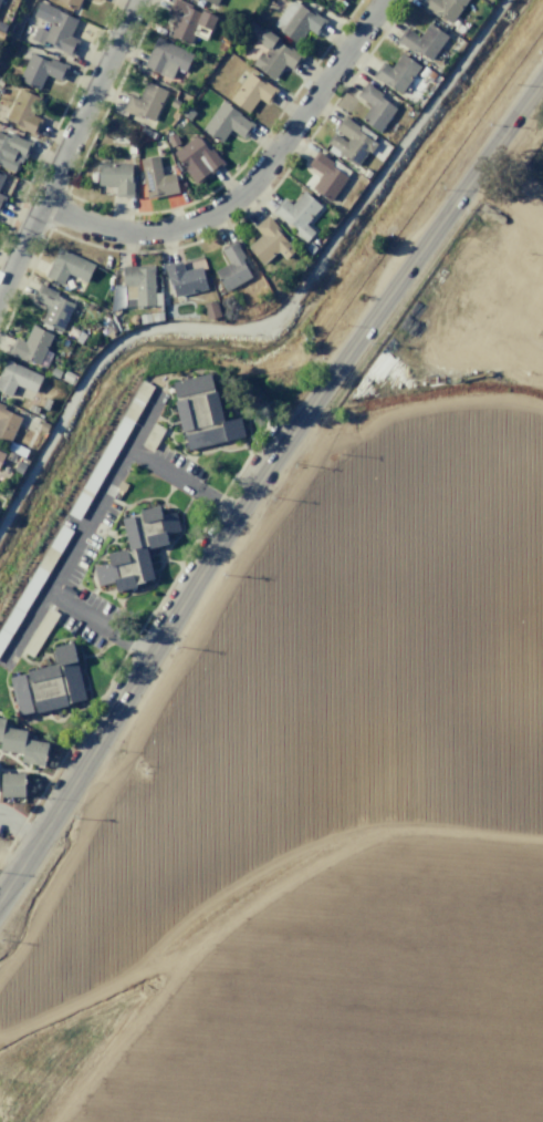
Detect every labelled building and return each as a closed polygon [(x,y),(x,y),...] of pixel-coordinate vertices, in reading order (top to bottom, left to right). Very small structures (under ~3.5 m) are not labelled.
[(76,9),(59,0),(80,0),(76,9)] [(166,13),(172,0),(180,0),(191,6),(190,8),(200,12),(201,10),(217,18),(209,33),(197,28),(189,44),(167,34),(175,18),(166,13)] [(272,25),(290,0),(295,0),(325,22),(316,35),(307,29),(296,43),(272,25)] [(421,6),(425,0),(468,0),(450,23),(439,16),(438,18),(421,6)] [(39,2),(76,20),(69,37),(79,41),(71,56),(53,49),(54,47),(43,41),(42,44),(31,39),(36,27),(46,31),(51,23),(33,14),(39,2)] [(428,23),(448,37),(430,62),(414,50),(411,53),(395,41),(405,27),(418,37),(428,23)] [(264,29),(303,55),(292,70),(283,64),(273,79),(251,63),(260,51),(263,52),(265,49),(259,44),(261,42),(258,40),(264,29)] [(156,38),(194,54),(185,72),(176,68),(171,79),(144,65),(156,38)] [(50,58),(67,65),(61,81),(46,74),(39,90),(18,80),(30,53),(48,61),(50,58)] [(401,53),(420,66),(400,94),(389,85),(387,89),(372,76),(383,61),(391,68),(401,53)] [(250,71),(276,91),(267,104),(259,97),(248,113),(229,100),(250,71)] [(146,82),(166,91),(153,121),(140,115),(138,119),(122,111),(128,94),(138,99),(146,82)] [(366,82),(383,93),(380,96),(397,109),(379,133),(361,120),(370,105),(356,95),(366,82)] [(19,86),(40,96),(31,115),(42,120),(34,136),(17,127),(18,125),(4,119),(19,86)] [(173,99),(180,103),(177,110),(169,105),(173,99)] [(222,101),(254,125),(243,140),(230,128),(220,143),(201,130),(222,101)] [(195,113),(189,121),(179,113),(185,105),(195,113)] [(359,126),(357,131),(376,144),(370,153),(367,151),(356,166),(325,145),(334,132),(346,141),(348,138),(335,128),(344,115),(359,126)] [(15,173),(0,166),(0,134),(3,135),(6,132),(32,143),(25,158),(22,157),(15,173)] [(174,133),(179,143),(170,147),(166,136),(174,133)] [(197,135),(208,151),(211,147),(224,164),(196,185),(185,171),(186,169),(173,153),(197,135)] [(317,151),(334,162),(331,166),(347,177),(331,202),(311,188),(321,174),(307,164),(317,151)] [(158,155),(161,176),(174,174),(178,193),(146,198),(139,158),(158,155)] [(98,162),(130,163),(130,177),(134,177),(134,197),(115,197),(116,186),(97,185),(98,162)] [(304,191),(321,205),(305,224),(314,231),(305,241),(294,233),(296,230),(288,223),(285,225),(271,212),(283,197),(292,205),(304,191)] [(268,216),(281,230),(279,233),(294,251),(284,260),(276,251),(262,264),(248,247),(261,235),(254,227),(268,216)] [(244,257),(241,259),(251,277),(224,291),(213,271),(229,263),(220,248),(236,240),(244,257)] [(59,248),(94,265),(86,281),(67,272),(62,285),(44,276),(59,248)] [(200,266),(206,289),(175,297),(171,285),(168,286),(163,265),(181,260),(184,270),(200,266)] [(154,265),(155,306),(123,307),(122,265),(154,265)] [(40,284),(58,291),(55,295),(74,303),(61,331),(40,321),(48,306),(32,299),(40,284)] [(215,300),(220,316),(207,320),(201,305),(215,300)] [(161,311),(163,320),(153,321),(152,313),(161,311)] [(149,313),(152,321),(140,323),(139,315),(149,313)] [(32,325),(53,334),(39,368),(8,354),(15,338),(24,341),(32,325)] [(11,397),(0,391),(0,373),(6,360),(42,375),(34,394),(15,385),(11,397)] [(170,381),(211,371),(223,421),(239,418),(243,436),(187,451),(170,381)] [(142,380),(153,387),(77,519),(66,513),(142,380)] [(8,445),(0,441),(0,403),(23,415),(8,445)] [(153,422),(165,429),(152,451),(140,444),(153,422)] [(128,548),(122,518),(140,513),(139,509),(158,505),(160,515),(175,512),(179,531),(165,534),(167,544),(146,549),(145,547),(129,550),(128,548)] [(72,531),(0,651),(0,628),(61,525),(72,531)] [(145,547),(129,550),(128,548),(107,554),(109,563),(93,567),(97,586),(114,581),(117,591),(135,587),(135,585),(154,579),(146,549),(145,547)] [(62,585),(74,593),(71,597),(60,590),(62,585)] [(46,608),(58,616),(31,658),(20,650),(46,608)] [(52,647),(71,642),(85,700),(18,717),(8,678),(56,665),(52,647)] [(22,754),(0,750),(0,746),(1,742),(0,742),(0,718),(4,719),(3,727),(27,731),(25,739),(48,743),(43,766),(20,762),(22,754)] [(1,773),(24,773),(24,796),(1,796),(1,773)]
